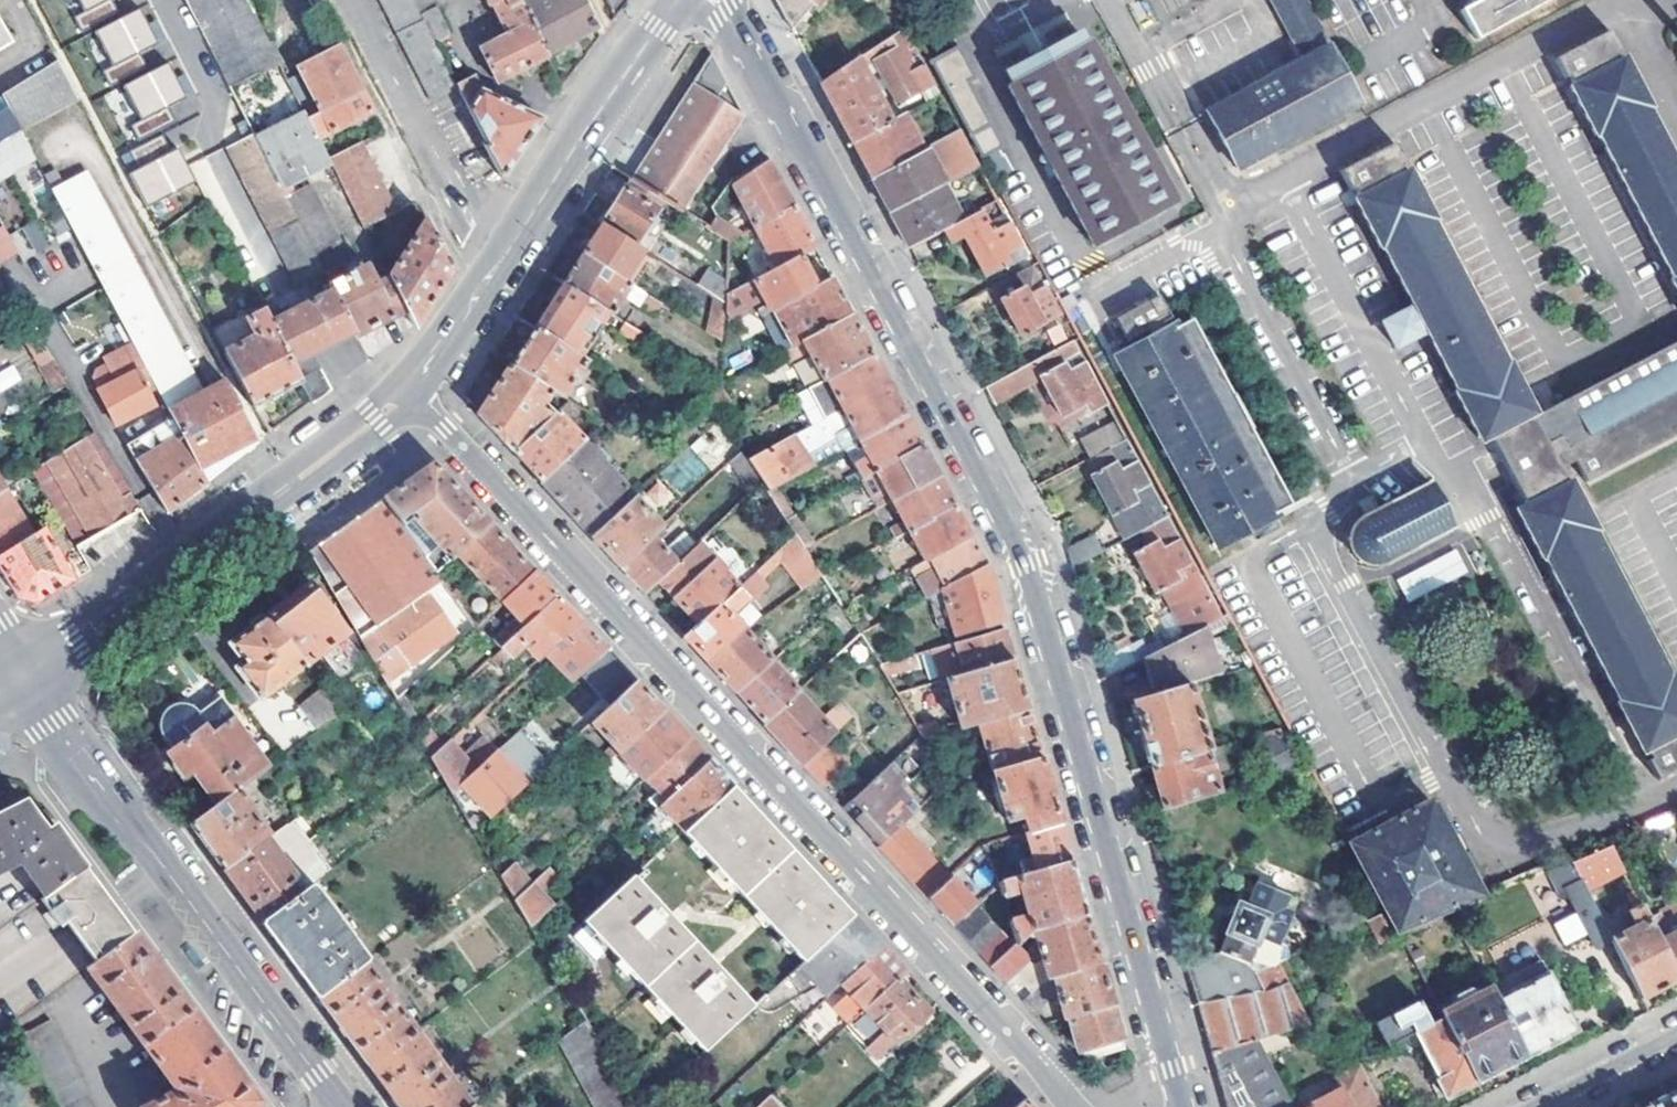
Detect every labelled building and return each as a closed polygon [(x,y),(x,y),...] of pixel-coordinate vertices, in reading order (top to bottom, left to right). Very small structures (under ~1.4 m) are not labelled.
[(83,13),(73,18),(81,33),(118,14),(111,0),(112,0),(77,0),(83,13)] [(254,135),(280,187),(289,183),(331,162),(329,159),(320,141),(309,120),(286,76),(247,0),(184,0),(254,135)] [(433,104),(460,89),(458,86),(436,44),(413,0),(379,0),(433,104)] [(436,44),(452,35),(439,8),(448,3),(447,0),(413,0),(436,44)] [(490,6),(494,5),(510,36),(482,51),(499,85),(525,71),(550,58),(549,56),(521,0),(487,0),(490,6)] [(549,56),(596,29),(581,0),(521,0),(549,56)] [(791,29),(815,0),(776,0),(791,29)] [(1241,162),(1364,94),(1312,0),(1278,0),(1308,54),(1281,69),(1209,108),(1241,162)] [(1486,24),(1530,0),(1473,0),(1486,24)] [(139,9),(94,33),(112,67),(102,72),(110,87),(147,68),(139,55),(157,45),(139,9)] [(12,45),(0,26),(0,52),(12,45)] [(1648,108),(1651,106),(1625,56),(1620,58),(1617,52),(1622,50),(1611,30),(1557,59),(1567,80),(1571,77),(1574,82),(1570,85),(1596,136),(1599,134),(1675,280),(1671,281),(1676,292),(1676,165),(1648,108)] [(852,142),(889,121),(866,80),(878,74),(897,107),(920,94),(925,102),(938,95),(904,32),(819,81),(835,110),(852,142)] [(957,46),(929,62),(979,156),(999,145),(965,81),(974,76),(957,46)] [(1088,46),(1009,88),(1027,121),(1020,124),(1033,147),(1031,148),(1036,158),(1043,154),(1042,157),(1042,161),(1044,164),(1049,163),(1093,243),(1171,200),(1088,46)] [(339,49),(286,76),(309,120),(361,93),(339,49)] [(689,215),(742,114),(720,100),(725,84),(709,53),(689,84),(695,88),(649,160),(643,156),(637,166),(630,177),(664,200),(689,215)] [(18,133),(78,102),(56,63),(0,98),(0,99),(18,133)] [(167,64),(123,87),(140,121),(130,127),(138,142),(175,123),(167,109),(186,99),(167,64)] [(474,78),(458,86),(460,89),(505,177),(516,159),(528,142),(542,120),(482,90),(474,78)] [(689,84),(643,156),(649,160),(695,88),(689,84)] [(361,93),(309,120),(320,141),(372,113),(361,93)] [(34,161),(18,133),(0,99),(0,182),(34,161)] [(902,114),(889,121),(852,142),(862,160),(871,178),(921,150),(902,114)] [(957,130),(929,146),(949,182),(977,167),(957,130)] [(229,148),(301,287),(325,274),(300,226),(286,199),(280,187),(254,135),(229,148)] [(162,136),(129,154),(138,171),(129,176),(147,210),(189,188),(162,136)] [(1494,433),(1533,414),(1531,412),(1536,409),(1512,364),(1509,367),(1432,221),(1436,219),(1409,169),(1406,171),(1401,163),(1405,161),(1394,141),(1341,170),(1350,188),(1353,187),(1358,196),(1356,198),(1381,248),(1385,246),(1418,309),(1412,311),(1410,308),(1385,322),(1399,349),(1425,335),(1423,332),(1428,329),(1461,391),(1458,393),(1482,440),(1494,433)] [(397,214),(360,143),(329,159),(331,162),(350,199),(366,230),(397,214)] [(923,149),(921,150),(871,178),(879,192),(891,214),(942,186),(923,149)] [(764,158),(737,172),(748,192),(739,197),(754,227),(791,208),(778,184),(764,158)] [(169,413),(200,398),(88,178),(69,188),(61,170),(43,179),(126,332),(163,401),(169,413)] [(664,200),(630,177),(599,225),(633,248),(664,200)] [(280,187),(286,199),(295,195),(289,183),(280,187)] [(959,219),(942,186),(891,214),(901,232),(909,249),(940,231),(954,223),(959,219)] [(286,199),(300,226),(324,213),(310,187),(295,195),(286,199)] [(791,208),(754,227),(777,270),(801,257),(814,250),(810,242),(791,208)] [(988,225),(978,208),(959,219),(954,223),(961,236),(984,277),(1008,264),(1006,260),(1022,251),(1003,216),(988,225)] [(408,224),(420,232),(427,221),(422,212),(408,224)] [(300,226),(325,274),(326,276),(350,263),(324,213),(300,226)] [(446,278),(452,269),(427,221),(420,232),(390,278),(408,311),(416,328),(432,302),(446,278)] [(961,236),(954,223),(940,231),(947,244),(961,236)] [(633,248),(599,225),(581,254),(623,281),(641,253),(633,248)] [(661,239),(649,258),(705,296),(724,308),(724,297),(725,281),(661,239)] [(632,287),(623,281),(581,254),(562,284),(608,314),(613,317),(632,287)] [(771,311),(815,286),(809,273),(801,257),(777,270),(753,282),(764,302),(767,307),(758,311),(762,316),(763,315),(771,311)] [(355,336),(357,338),(401,315),(408,311),(390,278),(377,285),(368,267),(329,288),(354,336),(355,336)] [(1035,275),(1031,268),(1025,272),(1028,279),(1035,275)] [(816,286),(815,286),(771,311),(792,348),(802,342),(849,316),(840,298),(829,278),(816,286)] [(764,302),(753,282),(724,297),(724,308),(724,312),(729,322),(764,302)] [(533,328),(580,359),(608,314),(562,284),(533,328)] [(1046,296),(1041,286),(1024,295),(1020,286),(999,298),(1019,337),(1041,325),(1037,318),(1053,309),(1046,296)] [(320,354),(354,336),(329,288),(323,290),(327,297),(295,314),(291,316),(286,309),(274,315),(278,323),(270,327),(301,385),(312,406),(330,393),(312,358),(316,356),(320,354)] [(724,308),(705,296),(703,333),(722,345),(724,312),(724,308)] [(1146,299),(1142,302),(1147,311),(1117,327),(1124,341),(1146,330),(1150,337),(1112,357),(1208,540),(1268,509),(1265,505),(1281,497),(1188,321),(1171,330),(1169,326),(1161,331),(1158,324),(1165,320),(1153,296),(1146,299)] [(1112,318),(1117,327),(1147,311),(1142,302),(1112,318)] [(771,311),(763,315),(784,352),(792,348),(771,311)] [(252,411),(301,385),(270,327),(264,314),(247,322),(256,340),(224,356),(252,411)] [(814,374),(802,380),(807,390),(810,388),(870,355),(853,323),(849,316),(802,342),(819,375),(815,377),(814,374)] [(29,327),(17,335),(38,368),(50,361),(29,327)] [(533,328),(510,363),(551,390),(563,398),(586,363),(580,359),(533,328)] [(92,383),(116,428),(163,401),(126,332),(107,344),(114,357),(102,364),(105,369),(94,374),(92,383)] [(1086,410),(1103,401),(1070,339),(984,389),(991,401),(1038,376),(1058,414),(1081,401),(1086,410)] [(1533,414),(1494,433),(1496,437),(1492,439),(1500,454),(1524,500),(1528,498),(1530,501),(1570,483),(1561,466),(1576,459),(1588,481),(1608,470),(1605,464),(1676,426),(1676,339),(1533,414)] [(870,355),(810,388),(826,420),(887,387),(884,381),(870,355)] [(38,368),(55,394),(65,389),(50,361),(38,368)] [(22,379),(12,362),(0,369),(0,392),(22,379)] [(510,363),(477,416),(492,433),(511,453),(553,415),(542,405),(551,390),(510,363)] [(169,413),(171,417),(207,483),(224,470),(248,453),(250,452),(257,447),(226,386),(200,398),(169,413)] [(760,485),(765,492),(843,450),(903,417),(900,411),(891,393),(887,387),(826,420),(746,465),(760,485)] [(584,440),(557,411),(553,415),(511,453),(516,459),(538,482),(582,442),(584,440)] [(128,447),(166,513),(174,507),(194,492),(207,483),(171,417),(128,447)] [(903,417),(843,450),(859,480),(874,472),(919,447),(908,425),(903,417)] [(709,467),(722,456),(703,434),(690,446),(709,467)] [(31,474),(78,550),(101,536),(139,512),(93,436),(31,474)] [(1122,436),(1107,445),(1114,458),(1091,472),(1126,536),(1154,519),(1163,513),(1122,436)] [(633,497),(582,442),(538,482),(581,528),(589,537),(633,497)] [(1083,459),(1091,472),(1114,458),(1107,445),(1083,459)] [(686,447),(659,474),(682,497),(709,470),(686,447)] [(919,447),(874,472),(891,503),(935,478),(932,471),(919,447)] [(728,465),(749,495),(760,485),(746,465),(739,455),(728,465)] [(443,558),(446,562),(455,554),(488,525),(482,519),(431,464),(421,471),(393,491),(382,499),(402,527),(413,519),(445,555),(443,558)] [(935,478),(891,503),(907,533),(951,508),(939,486),(935,478)] [(1530,501),(1518,508),(1544,559),(1548,557),(1623,697),(1618,700),(1642,746),(1647,744),(1652,753),(1649,754),(1659,772),(1676,763),(1676,677),(1674,671),(1671,673),(1596,531),(1599,529),(1573,481),(1570,483),(1530,501)] [(1388,559),(1459,521),(1438,482),(1369,519),(1365,523),(1361,529),(1359,535),(1360,543),(1362,548),(1366,554),(1373,558),(1384,560),(1388,559)] [(0,494),(0,559),(33,540),(3,492),(0,494)] [(661,527),(633,497),(589,537),(605,554),(617,567),(651,536),(661,527)] [(361,514),(308,553),(396,699),(474,626),(469,618),(455,599),(451,593),(402,527),(382,499),(361,514)] [(951,508),(907,533),(922,562),(931,558),(968,537),(964,530),(951,508)] [(1133,548),(1164,605),(1169,603),(1187,631),(1199,624),(1217,613),(1163,513),(1154,519),(1162,533),(1169,530),(1169,540),(1163,544),(1156,534),(1133,548)] [(488,525),(455,554),(477,578),(510,549),(505,544),(488,525)] [(661,527),(651,536),(654,539),(664,530),(661,527)] [(686,532),(666,552),(676,563),(697,544),(686,532)] [(36,605),(69,585),(75,581),(44,533),(33,540),(0,559),(0,570),(19,601),(36,605)] [(676,563),(657,581),(697,625),(739,586),(724,569),(727,565),(719,555),(727,547),(717,535),(707,544),(702,539),(697,544),(676,563)] [(657,581),(676,563),(666,552),(654,539),(651,536),(617,567),(638,590),(642,594),(657,581)] [(1068,552),(1074,570),(1103,552),(1093,536),(1068,552)] [(968,537),(931,558),(941,577),(924,587),(930,597),(942,591),(983,568),(971,544),(968,537)] [(1395,578),(1407,602),(1468,571),(1456,548),(1395,578)] [(477,578),(500,603),(533,573),(514,554),(510,549),(477,578)] [(983,568),(942,591),(955,635),(999,623),(991,597),(983,568)] [(514,618),(492,640),(499,648),(555,597),(537,578),(533,573),(500,603),(514,618)] [(697,625),(683,637),(702,658),(706,662),(742,628),(730,614),(759,587),(750,577),(739,586),(697,625)] [(306,664),(346,631),(309,583),(268,615),(306,664)] [(461,594),(456,588),(451,593),(455,599),(461,594)] [(478,608),(463,591),(461,594),(455,599),(469,618),(478,608)] [(499,648),(491,656),(500,667),(523,647),(535,660),(544,653),(578,621),(573,616),(555,597),(499,648)] [(237,668),(261,699),(306,664),(268,615),(231,644),(245,662),(237,668)] [(544,653),(571,682),(604,650),(583,627),(578,621),(544,653)] [(1146,656),(1158,692),(1185,683),(1217,672),(1199,624),(1187,631),(1146,656)] [(742,628),(706,662),(720,678),(734,693),(771,662),(742,628)] [(874,629),(863,636),(873,652),(881,666),(893,662),(874,629)] [(960,663),(930,671),(934,683),(944,680),(1009,661),(1003,638),(1001,630),(923,653),(925,662),(957,653),(960,663)] [(863,636),(830,664),(844,679),(873,652),(863,636)] [(944,680),(958,728),(978,723),(1024,710),(1012,670),(1009,661),(944,680)] [(771,662),(734,693),(740,699),(762,723),(797,693),(799,691),(771,662)] [(591,722),(617,750),(660,710),(640,688),(634,682),(591,722)] [(1134,702),(1152,767),(1204,749),(1185,683),(1158,692),(1134,702)] [(297,705),(315,730),(338,714),(320,688),(297,705)] [(795,759),(801,766),(826,744),(852,719),(839,704),(821,719),(797,693),(762,723),(795,759)] [(187,775),(194,770),(217,803),(239,787),(267,765),(221,699),(200,714),(194,708),(185,704),(174,708),(166,713),(164,725),(166,733),(176,747),(170,752),(187,775)] [(617,750),(644,778),(655,768),(687,739),(673,724),(660,710),(617,750)] [(1024,710),(978,723),(991,770),(1038,757),(1027,719),(1024,710)] [(915,726),(922,738),(942,732),(938,719),(915,726)] [(1260,728),(1280,764),(1295,756),(1277,723),(1260,728)] [(425,729),(416,735),(429,757),(440,747),(425,729)] [(429,757),(452,794),(462,786),(496,753),(481,737),(461,756),(448,741),(440,747),(429,757)] [(646,799),(655,810),(660,805),(708,761),(691,743),(687,739),(655,768),(666,780),(646,799)] [(826,744),(801,766),(822,789),(846,767),(826,744)] [(496,753),(526,783),(533,776),(504,745),(496,753)] [(1152,767),(1165,808),(1217,790),(1204,749),(1152,767)] [(467,820),(474,831),(526,783),(496,753),(462,786),(480,808),(467,820)] [(1005,822),(1022,818),(1026,833),(1057,824),(1045,781),(1038,757),(991,770),(1005,822)] [(660,805),(683,831),(731,786),(713,766),(708,761),(660,805)] [(893,763),(849,800),(854,806),(861,813),(866,819),(858,827),(877,847),(901,826),(919,807),(910,798),(906,802),(896,791),(904,785),(896,775),(900,771),(893,763)] [(681,832),(801,962),(851,916),(793,853),(731,786),(683,831),(681,832)] [(253,807),(239,787),(217,803),(190,824),(195,831),(222,869),(268,835),(269,833),(251,809),(253,807)] [(1427,792),(1345,836),(1393,927),(1480,891),(1475,882),(1462,858),(1456,846),(1427,792)] [(853,821),(861,813),(854,806),(849,800),(840,808),(853,821)] [(18,861),(45,896),(86,867),(47,813),(36,819),(33,814),(25,803),(0,816),(0,870),(18,861)] [(683,831),(660,805),(655,810),(678,835),(681,832),(683,831)] [(1029,859),(1000,867),(1003,878),(1069,863),(1060,832),(1057,824),(1026,833),(1024,834),(1029,859)] [(901,826),(877,847),(927,901),(950,878),(901,826)] [(298,876),(268,835),(222,869),(236,887),(262,921),(300,893),(292,883),(298,876)] [(1620,867),(1608,845),(1568,862),(1582,889),(1620,867)] [(1484,877),(1471,853),(1462,858),(1475,882),(1484,877)] [(533,883),(513,862),(500,875),(515,899),(533,883)] [(1561,886),(1592,946),(1608,939),(1582,889),(1568,862),(1543,872),(1553,891),(1561,886)] [(1008,919),(1014,942),(1023,935),(1025,933),(1084,916),(1077,892),(1069,863),(1003,878),(1000,879),(997,882),(1001,894),(1019,890),(1025,914),(1008,919)] [(45,896),(41,900),(50,912),(43,918),(53,931),(64,923),(94,962),(134,932),(97,882),(86,867),(45,896)] [(515,899),(530,925),(567,891),(547,869),(533,883),(515,899)] [(584,922),(704,1051),(754,1005),(634,876),(584,922)] [(974,904),(950,878),(927,901),(939,914),(952,928),(974,904)] [(370,957),(313,883),(300,893),(262,921),(308,984),(316,997),(366,961),(370,957)] [(1186,964),(1199,1007),(1257,991),(1253,972),(1272,963),(1288,956),(1285,950),(1281,943),(1297,900),(1259,885),(1254,899),(1249,911),(1239,907),(1221,947),(1186,964)] [(1640,998),(1676,979),(1676,976),(1645,916),(1631,889),(1626,891),(1632,905),(1622,911),(1631,927),(1608,939),(1640,998)] [(1245,894),(1239,907),(1249,911),(1254,899),(1245,894)] [(1012,945),(974,904),(952,928),(988,967),(1012,945)] [(1656,910),(1645,916),(1676,976),(1676,919),(1676,917),(1663,922),(1656,910)] [(801,962),(754,1005),(767,1011),(780,1010),(811,987),(823,1000),(829,995),(880,947),(857,923),(851,916),(801,962)] [(1025,933),(1023,935),(1034,941),(1044,979),(1098,964),(1096,957),(1084,916),(1025,933)] [(94,962),(86,968),(144,1045),(190,1011),(162,971),(134,932),(94,962)] [(1027,961),(1012,945),(988,967),(1003,984),(1027,961)] [(829,995),(853,1021),(898,979),(905,973),(885,952),(880,947),(829,995)] [(1578,1028),(1542,957),(1490,984),(1528,1054),(1578,1028)] [(366,961),(316,997),(342,1031),(368,1066),(416,1029),(366,961)] [(1257,991),(1277,985),(1272,963),(1253,972),(1257,991)] [(1044,979),(1020,1001),(1031,1013),(1054,995),(1061,1021),(1066,1020),(1110,1006),(1108,999),(1098,964),(1044,979)] [(846,1027),(876,1058),(929,1013),(898,979),(853,1021),(846,1027)] [(1212,1054),(1258,1041),(1308,1026),(1286,983),(1277,985),(1257,991),(1199,1007),(1212,1054)] [(1452,994),(1449,1004),(1439,1010),(1477,1079),(1528,1054),(1490,984),(1477,990),(1468,987),(1452,994)] [(1411,1032),(1446,1096),(1477,1079),(1439,1010),(1438,1008),(1424,1014),(1416,998),(1373,1021),(1386,1046),(1411,1032)] [(1075,1052),(1083,1061),(1122,1048),(1121,1043),(1110,1006),(1066,1020),(1075,1052)] [(258,1101),(227,1060),(190,1011),(144,1045),(174,1085),(172,1094),(147,1106),(256,1106),(258,1101)] [(559,1040),(596,1106),(631,1106),(587,1020),(559,1040)] [(25,1039),(59,1106),(88,1092),(54,1024),(25,1039)] [(368,1066),(395,1102),(398,1106),(472,1106),(473,1106),(416,1029),(368,1066)] [(1212,1054),(1227,1106),(1293,1106),(1258,1041),(1212,1054)] [(1360,1067),(1337,1079),(1342,1090),(1352,1106),(1380,1106),(1360,1067)] [(1342,1090),(1310,1106),(1352,1106),(1342,1090)] [(1646,1106),(1676,1106),(1676,1090),(1646,1106)] [(88,1092),(59,1106),(95,1106),(88,1092)] [(773,1095),(759,1106),(785,1106),(773,1095)]
